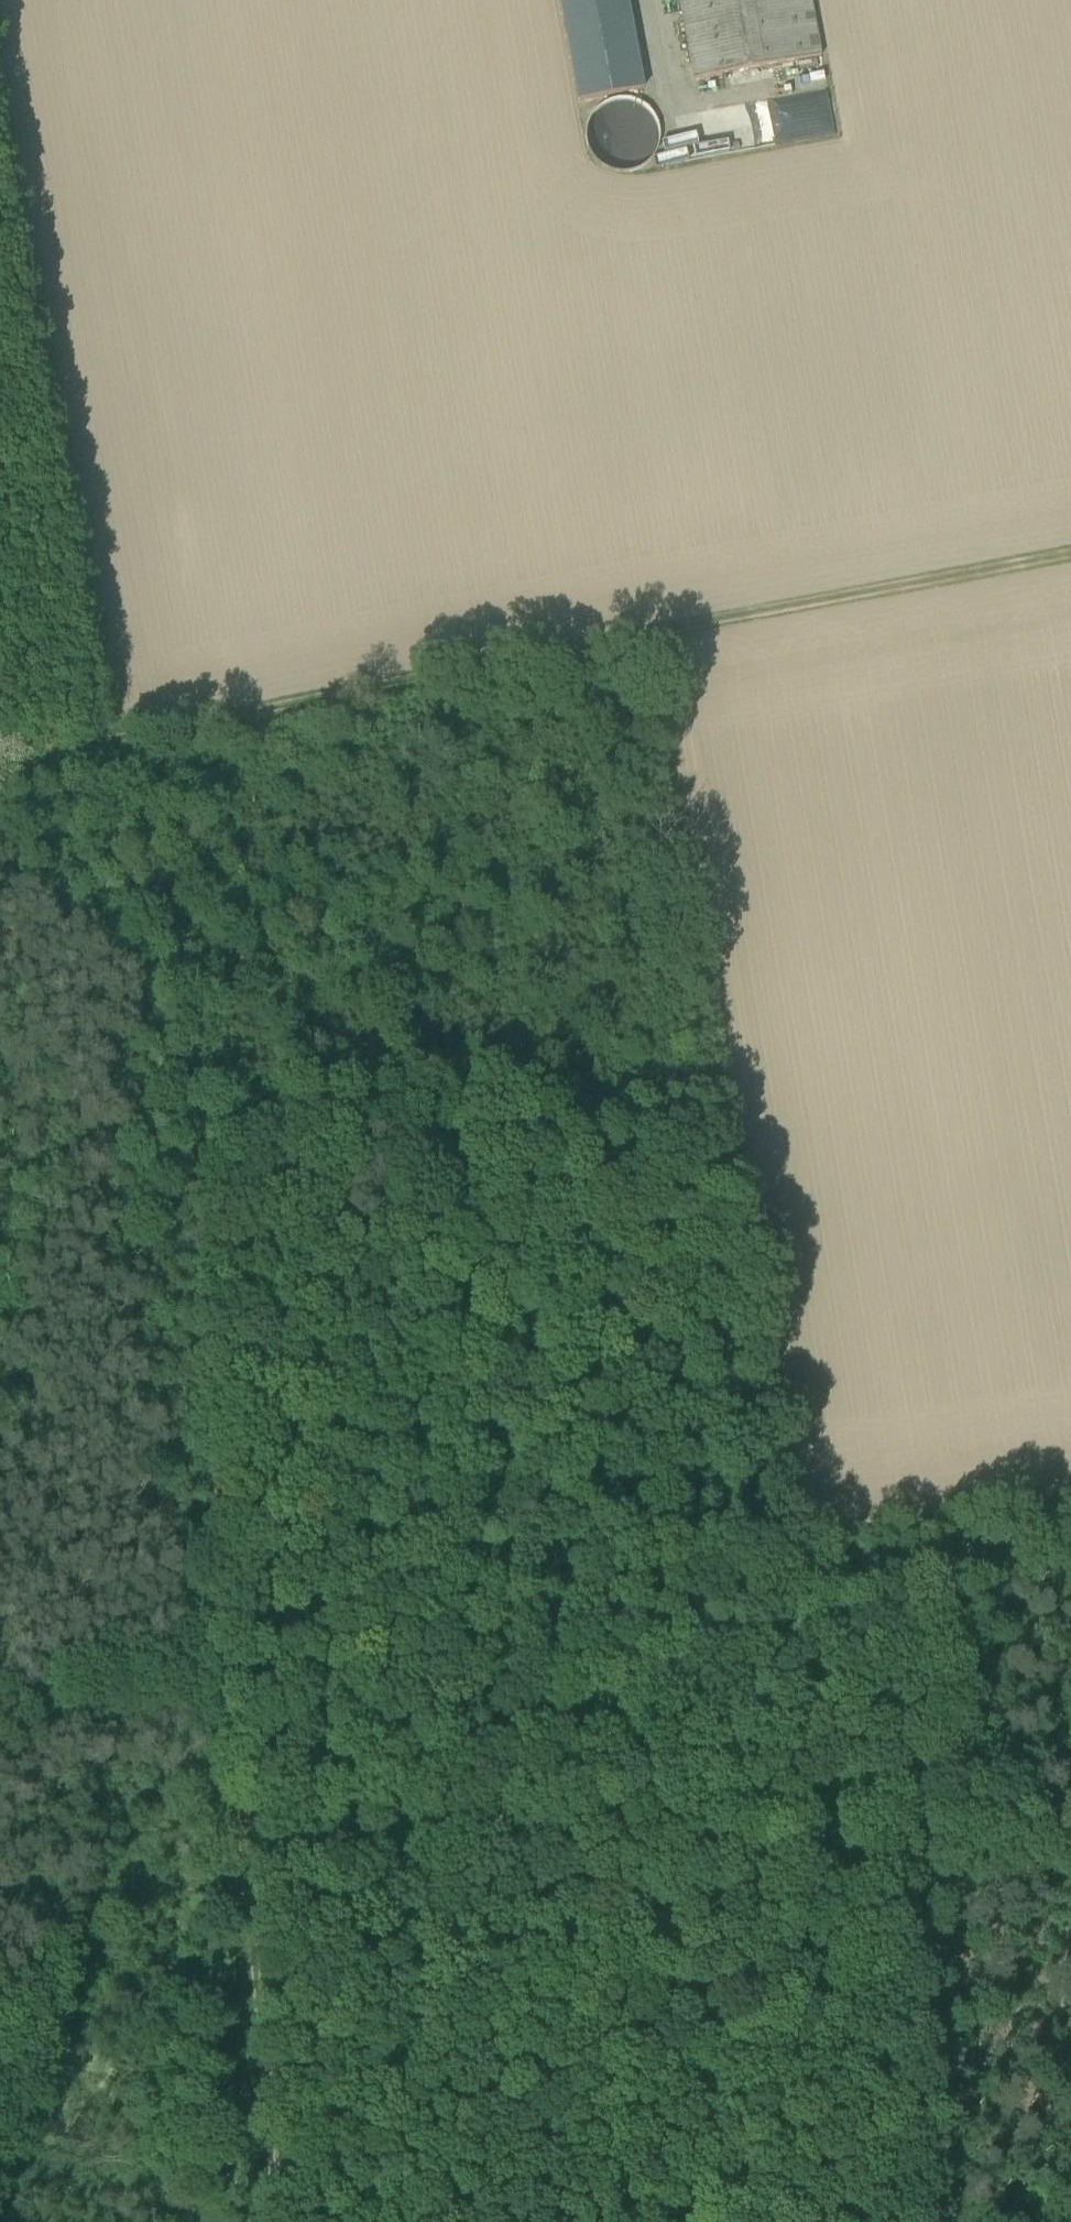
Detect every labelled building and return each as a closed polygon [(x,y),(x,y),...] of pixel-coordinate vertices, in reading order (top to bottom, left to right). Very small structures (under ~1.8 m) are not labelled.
[(579,101),(644,89),(627,0),(560,0),(579,101)] [(694,80),(821,56),(811,0),(679,0),(694,80)] [(832,111),(704,134),(708,158),(836,134),(832,111)]
